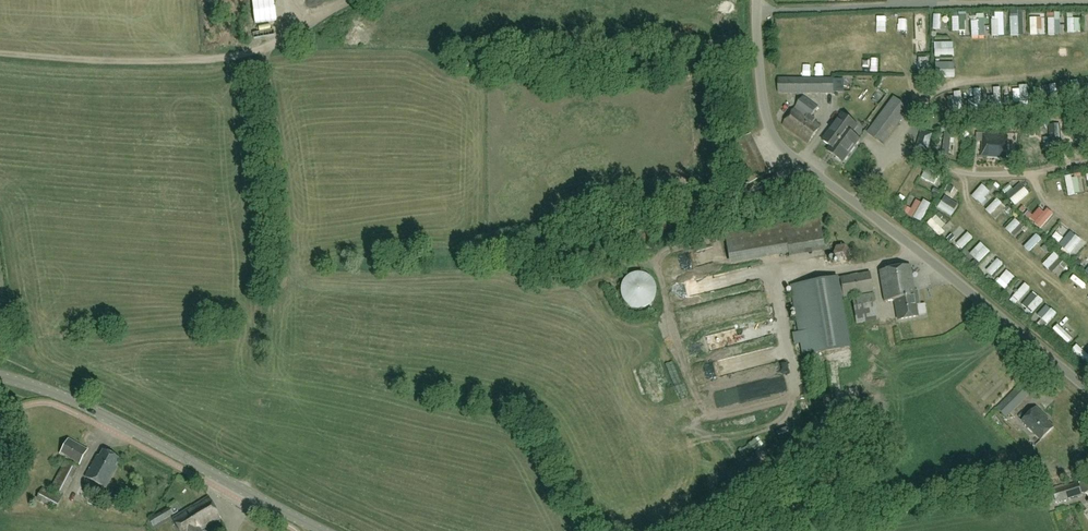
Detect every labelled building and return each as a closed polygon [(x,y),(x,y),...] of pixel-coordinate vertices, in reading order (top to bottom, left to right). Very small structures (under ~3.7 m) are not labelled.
[(893,22),(891,12),(878,14),(880,24),(893,22)] [(943,14),(935,14),(935,29),(943,30),(943,14)] [(1022,25),(1026,25),(1026,16),(1012,15),(1012,37),(1022,37),(1022,25)] [(1080,18),(1069,19),(1070,35),(1081,34),(1080,18)] [(986,19),(974,20),(974,37),(987,36),(986,19)] [(937,56),(956,55),(956,48),(944,48),(943,41),(936,42),(937,56)] [(944,69),(945,79),(958,78),(957,69),(944,69)] [(818,79),(778,79),(778,93),(833,93),(833,74),(818,74),(818,79)] [(804,96),(783,125),(809,143),(821,126),(815,122),(816,120),(812,116),(819,107),(804,96)] [(884,146),(911,110),(894,97),(867,134),(884,146)] [(841,114),(823,140),(837,150),(834,155),(843,162),(859,140),(852,134),(858,126),(841,114)] [(1063,146),(1061,124),(1049,125),(1050,138),(1044,139),(1044,147),(1063,146)] [(949,154),(957,152),(953,133),(945,134),(949,154)] [(987,145),(987,157),(1005,158),(1007,138),(984,137),(984,145),(987,145)] [(1069,177),(1070,196),(1083,196),(1082,180),(1084,180),(1083,174),(1076,175),(1076,177),(1069,177)] [(1051,201),(1064,199),(1061,183),(1048,185),(1051,201)] [(984,204),(993,191),(984,185),(975,198),(984,204)] [(1027,188),(1013,199),(1019,207),(1033,196),(1027,188)] [(951,207),(954,201),(946,198),(940,209),(956,217),(959,211),(951,207)] [(995,214),(1004,203),(999,199),(990,210),(995,214)] [(927,223),(933,205),(918,200),(912,218),(927,223)] [(1038,204),(1028,215),(1037,223),(1046,212),(1038,204)] [(942,236),(950,226),(938,216),(930,225),(942,236)] [(784,224),(789,254),(789,257),(830,250),(828,240),(823,241),(819,219),(784,224)] [(1017,219),(1009,229),(1014,233),(1022,223),(1017,219)] [(789,254),(784,224),(725,234),(730,264),(789,254)] [(1019,238),(1026,233),(1022,227),(1014,232),(1019,238)] [(1059,232),(1053,238),(1073,255),(1079,249),(1059,232)] [(959,245),(965,251),(977,240),(971,234),(959,245)] [(1036,239),(1028,246),(1033,252),(1041,245),(1036,239)] [(984,243),(973,254),(983,264),(994,254),(984,243)] [(859,247),(848,251),(853,264),(865,259),(859,247)] [(843,249),(836,252),(840,262),(847,259),(843,249)] [(1050,270),(1063,259),(1058,253),(1046,265),(1050,270)] [(1001,260),(989,272),(995,278),(1007,266),(1001,260)] [(918,316),(917,312),(916,305),(920,304),(918,296),(916,296),(911,266),(879,271),(884,302),(895,300),(898,316),(899,321),(918,318),(918,316)] [(1007,284),(1015,276),(1012,272),(1003,281),(1007,284)] [(654,298),(656,293),(655,288),(654,283),(650,278),(645,275),(640,274),(634,274),(629,276),(625,280),(622,284),(620,290),(621,295),(623,300),(626,305),(631,308),(636,309),(642,309),(647,307),(651,303),(654,298)] [(873,293),(870,274),(791,287),(799,334),(792,335),(794,346),(800,345),(802,356),(850,348),(848,337),(842,298),(873,293)] [(1022,302),(1034,290),(1029,284),(1016,296),(1022,302)] [(873,294),(851,298),(856,324),(878,320),(873,294)] [(1030,306),(1035,312),(1047,303),(1043,297),(1030,306)] [(1051,325),(1060,316),(1054,310),(1045,320),(1051,325)] [(1023,382),(997,408),(1007,418),(1033,391),(1023,382)] [(1037,408),(1022,422),(1041,441),(1054,428),(1044,417),(1045,416),(1037,408)] [(68,440),(60,455),(79,466),(88,450),(68,440)] [(97,457),(86,477),(106,488),(118,468),(115,467),(119,460),(103,451),(99,458),(97,457)] [(64,461),(51,488),(65,495),(78,468),(64,461)] [(1083,496),(1077,483),(1053,490),(1056,501),(1058,501),(1059,503),(1083,496)] [(62,499),(42,488),(37,499),(56,509),(62,499)] [(172,519),(180,530),(201,530),(221,519),(208,497),(172,519)] [(156,516),(160,522),(164,520),(165,521),(173,515),(169,509),(156,516)]
